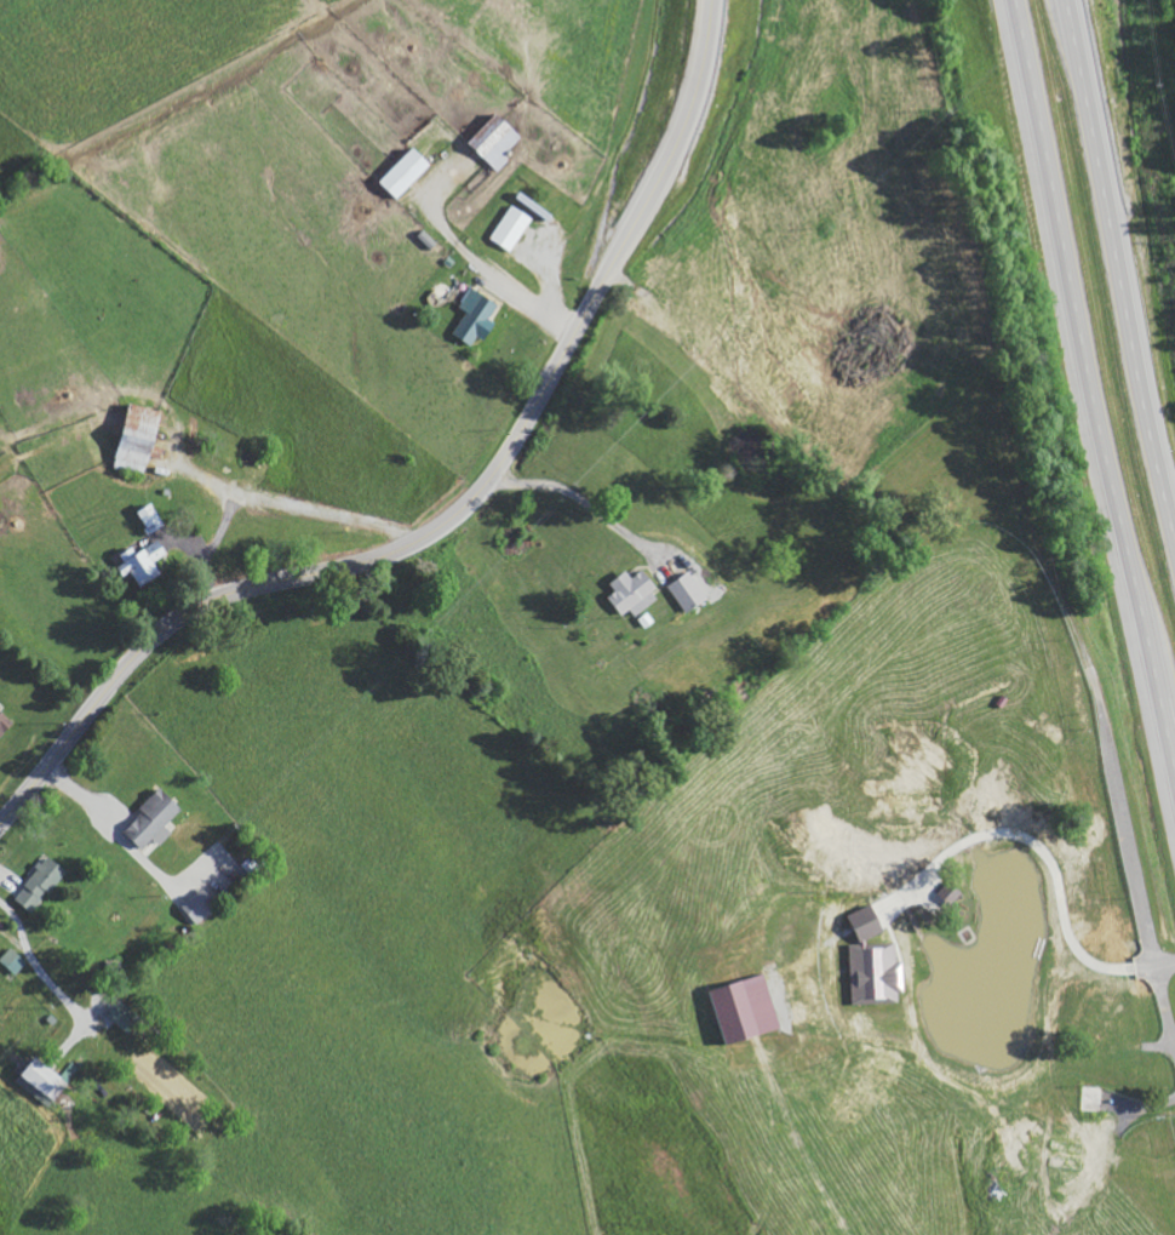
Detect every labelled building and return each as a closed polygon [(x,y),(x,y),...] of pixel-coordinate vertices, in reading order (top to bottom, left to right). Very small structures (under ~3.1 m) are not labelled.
[(501,171),(513,158),(509,155),(526,136),(500,113),(472,144),(501,171)] [(435,164),(417,147),(383,183),(401,200),(435,164)] [(492,239),(514,252),(535,218),(514,205),(492,239)] [(462,308),(469,313),(455,334),(473,346),(480,335),(488,341),(499,323),(492,319),(501,305),(475,288),(462,308)] [(166,412),(133,404),(119,466),(152,473),(166,412)] [(149,534),(166,528),(158,504),(140,510),(149,534)] [(143,588),(164,574),(156,562),(169,553),(160,539),(140,553),(137,550),(118,564),(127,577),(133,573),(143,588)] [(616,592),(609,597),(621,617),(632,610),(635,615),(662,600),(645,571),(632,578),(629,573),(611,583),(616,592)] [(686,614),(709,600),(692,571),(669,585),(686,614)] [(17,722),(0,706),(0,741),(17,722)] [(125,829),(146,849),(185,807),(163,787),(125,829)] [(66,867),(48,855),(17,900),(36,912),(66,867)] [(967,892),(953,878),(940,892),(954,906),(967,892)] [(221,904),(205,886),(181,908),(197,926),(221,904)] [(889,928),(876,902),(850,915),(863,941),(889,928)] [(854,1003),(906,1001),(905,961),(900,961),(899,942),(867,944),(867,943),(852,944),(854,1003)] [(28,962),(14,947),(1,959),(16,975),(28,962)] [(19,1085),(54,1107),(80,1066),(73,1062),(65,1074),(37,1056),(19,1085)] [(1106,1087),(1086,1086),(1085,1110),(1106,1111),(1106,1087)] [(1085,1185),(1091,1143),(1057,1139),(1052,1180),(1085,1185)]
